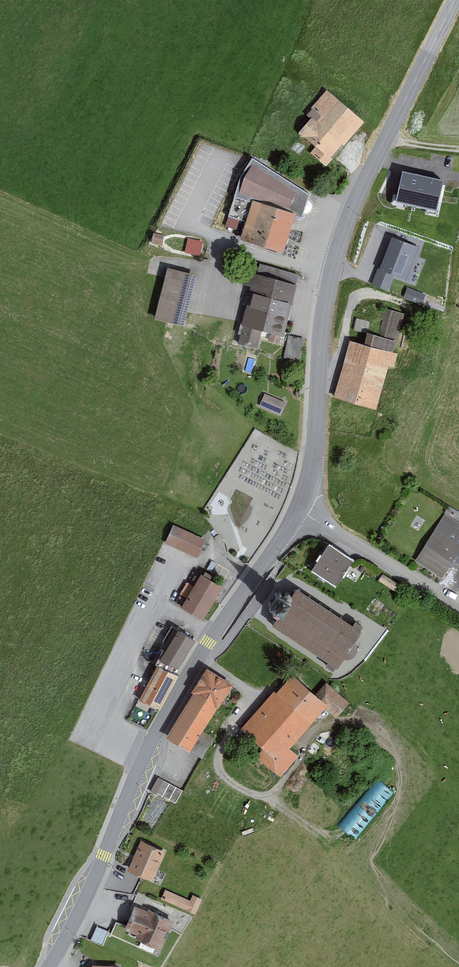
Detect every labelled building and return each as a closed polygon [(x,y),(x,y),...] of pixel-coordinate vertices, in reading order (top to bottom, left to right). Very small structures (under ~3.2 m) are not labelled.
[(334,95),(301,132),(327,155),(360,119),(334,95)] [(254,161),(248,171),(233,216),(251,222),(245,239),(287,253),(300,214),(307,217),(313,199),(254,161)] [(442,182),(402,173),(396,201),(436,210),(442,182)] [(235,227),(238,218),(226,215),(224,224),(235,227)] [(201,253),(203,238),(187,236),(185,251),(201,253)] [(419,249),(392,238),(380,269),(395,275),(407,280),(419,249)] [(389,290),(395,275),(380,269),(378,268),(372,283),(389,290)] [(169,270),(155,318),(181,325),(195,277),(169,270)] [(258,279),(240,345),(260,350),(263,340),(283,346),(298,290),(258,279)] [(425,295),(407,288),(404,297),(422,304),(425,295)] [(356,342),(338,398),(377,410),(406,315),(391,311),(381,341),(375,339),(373,347),(356,342)] [(265,391),(260,403),(281,412),(286,400),(265,391)] [(458,571),(458,527),(446,519),(420,561),(448,579),(454,568),(458,571)] [(174,527),(167,541),(196,555),(203,541),(174,527)] [(330,547),(315,569),(338,584),(353,563),(330,547)] [(204,573),(183,607),(201,618),(222,584),(204,573)] [(388,575),(384,581),(398,591),(402,585),(388,575)] [(277,623),(341,671),(365,640),(302,592),(294,602),(280,591),(270,605),(283,615),(277,623)] [(183,605),(187,595),(181,592),(177,602),(183,605)] [(198,639),(176,626),(154,664),(176,676),(198,639)] [(159,667),(141,700),(158,709),(176,677),(159,667)] [(208,674),(168,737),(191,752),(231,689),(208,674)] [(304,679),(251,733),(282,762),(334,708),(304,679)] [(355,836),(395,790),(380,777),(339,823),(355,836)] [(155,792),(177,804),(183,792),(162,780),(155,792)] [(144,840),(131,868),(155,879),(168,851),(144,840)] [(171,891),(168,898),(198,912),(201,905),(171,891)] [(174,924),(137,908),(129,928),(165,944),(174,924)] [(102,943),(108,929),(97,923),(90,937),(102,943)]
